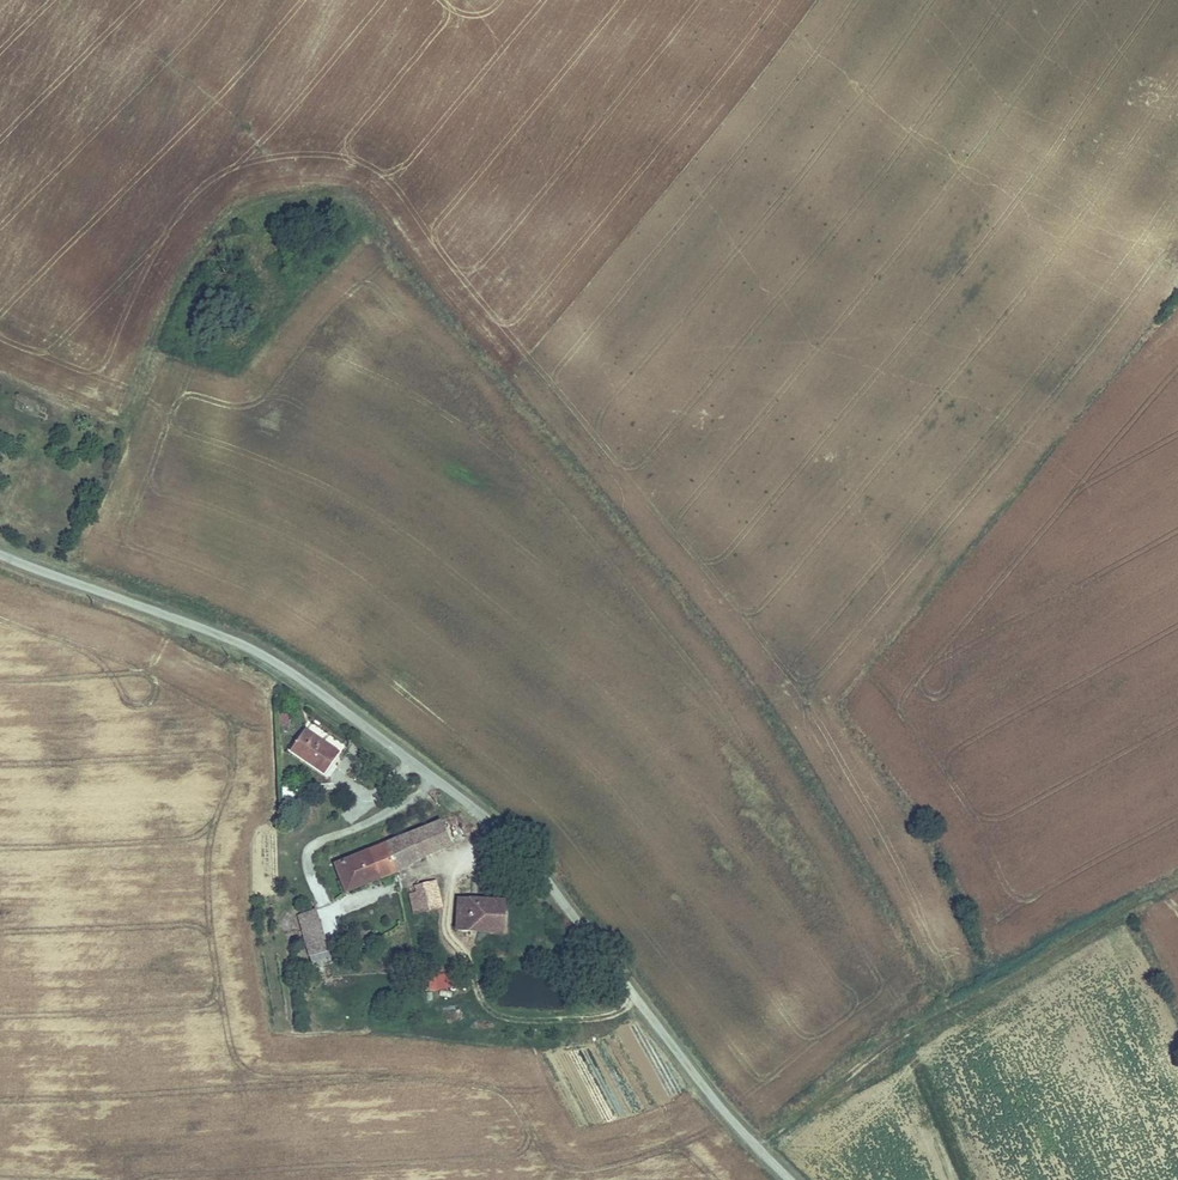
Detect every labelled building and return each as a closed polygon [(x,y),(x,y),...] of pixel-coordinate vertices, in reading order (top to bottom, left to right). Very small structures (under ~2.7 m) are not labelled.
[(308,734),(296,754),(327,775),(340,756),(308,734)] [(285,783),(284,797),(297,798),(299,784),(285,783)] [(386,842),(398,871),(399,870),(422,855),(451,843),(441,819),(386,842)] [(348,892),(398,871),(386,842),(334,864),(348,892)] [(478,879),(461,879),(461,894),(478,894),(478,879)] [(441,906),(436,880),(417,884),(423,910),(441,906)] [(460,925),(480,927),(480,922),(480,898),(462,896),(460,925)] [(500,899),(480,898),(480,922),(499,924),(500,899)] [(480,922),(480,927),(507,930),(510,900),(500,899),(499,924),(480,922)] [(331,960),(316,912),(298,917),(314,965),(331,960)] [(470,976),(463,959),(436,971),(444,989),(470,976)]
